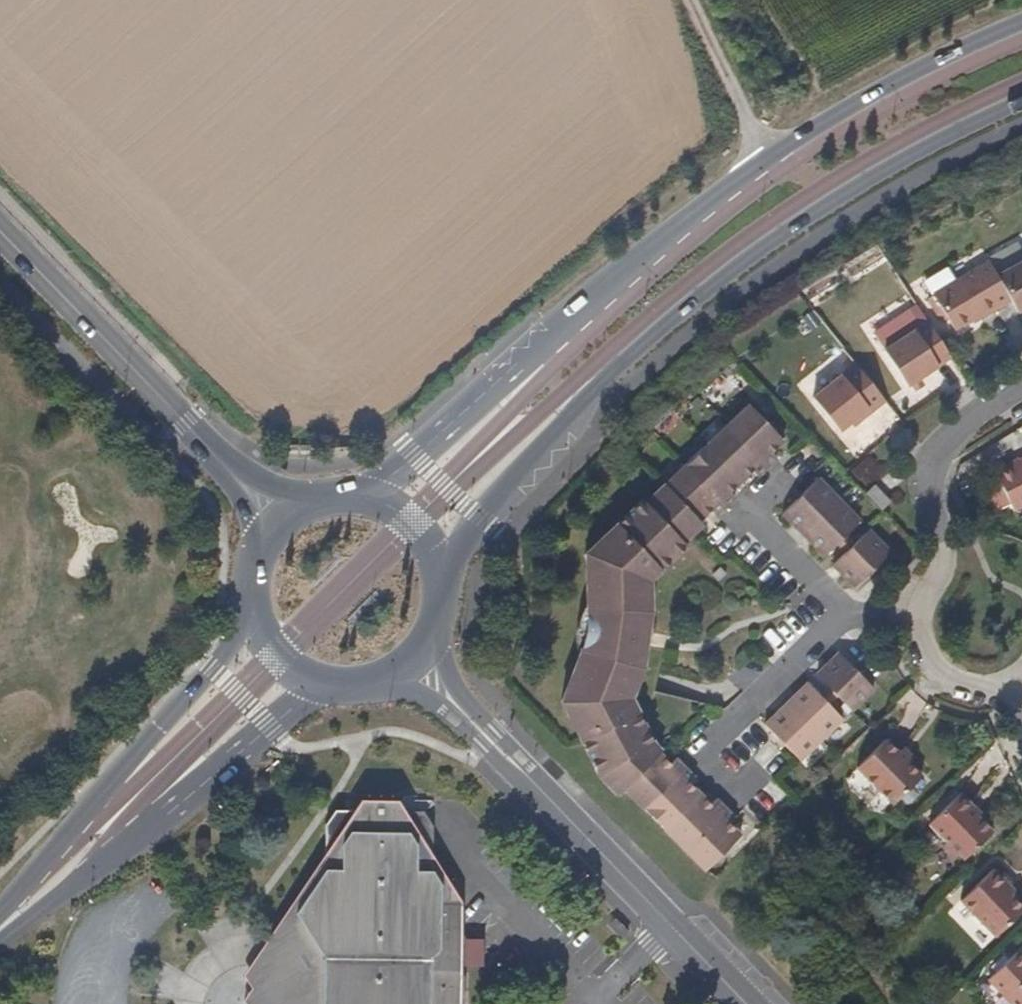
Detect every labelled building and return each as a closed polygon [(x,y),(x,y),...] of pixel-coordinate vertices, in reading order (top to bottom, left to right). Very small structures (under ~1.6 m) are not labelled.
[(992,267),(1008,297),(1015,310),(1021,307),(1021,251),(992,267)] [(992,267),(985,254),(930,285),(949,320),(968,309),(975,305),(980,312),(1008,297),(992,267)] [(980,312),(975,305),(968,309),(973,315),(980,312)] [(905,385),(949,355),(924,317),(881,347),(905,385)] [(853,362),(837,378),(810,405),(839,435),(849,425),(855,430),(858,426),(885,400),(853,362)] [(760,425),(723,388),(700,410),(746,456),(759,442),(751,434),(760,425)] [(746,456),(700,410),(681,429),(719,468),(730,458),(736,466),(746,456)] [(719,468),(681,429),(658,451),(704,497),(715,485),(709,478),(719,468)] [(704,497),(658,451),(640,469),(680,508),(690,498),(696,505),(704,497)] [(996,466),(1014,503),(1021,499),(1021,453),(996,466)] [(843,508),(799,463),(761,501),(805,543),(816,533),(817,532),(843,508)] [(621,700),(633,573),(673,532),(668,527),(683,513),(680,508),(640,469),(623,485),(620,482),(567,536),(572,563),(575,584),(575,603),(574,627),(570,648),(563,670),(552,692),(586,762),(583,766),(610,793),(616,787),(654,750),(653,750),(656,748),(621,700)] [(874,539),(849,514),(836,527),(823,540),(811,553),(835,578),(874,539)] [(823,540),(836,527),(829,521),(817,532),(816,533),(823,540)] [(838,717),(824,703),(835,695),(847,710),(871,687),(836,651),(813,672),(824,686),(815,694),(802,683),(761,723),(796,759),(838,717)] [(854,760),(891,798),(920,768),(883,732),(854,760)] [(634,806),(679,760),(670,750),(662,756),(654,750),(616,787),(634,806)] [(658,830),(697,793),(683,779),(690,772),(679,760),(634,806),(658,830)] [(678,851),(721,809),(702,790),(698,795),(697,793),(658,830),(678,851)] [(957,793),(929,822),(944,838),(944,848),(954,860),(961,856),(964,861),(988,836),(974,822),(979,815),(957,793)] [(430,853),(430,825),(421,811),(403,811),(396,801),(358,800),(351,810),(332,812),(324,825),(323,853),(323,856),(325,869),(297,908),(303,922),(280,957),(281,968),(264,993),(271,1003),(463,1003),(465,1001),(465,977),(460,970),(465,965),(465,940),(461,933),(461,900),(430,853)] [(698,872),(738,833),(727,823),(731,819),(721,809),(678,851),(698,872)] [(303,922),(297,908),(325,869),(323,856),(323,853),(275,925),(241,975),(251,990),(242,1003),(271,1003),(264,993),(281,968),(280,957),(303,922)] [(956,894),(992,931),(1021,902),(1011,893),(1015,889),(991,861),(956,894)] [(1018,951),(984,985),(1002,1003),(1021,1003),(1021,955),(1018,951)]
